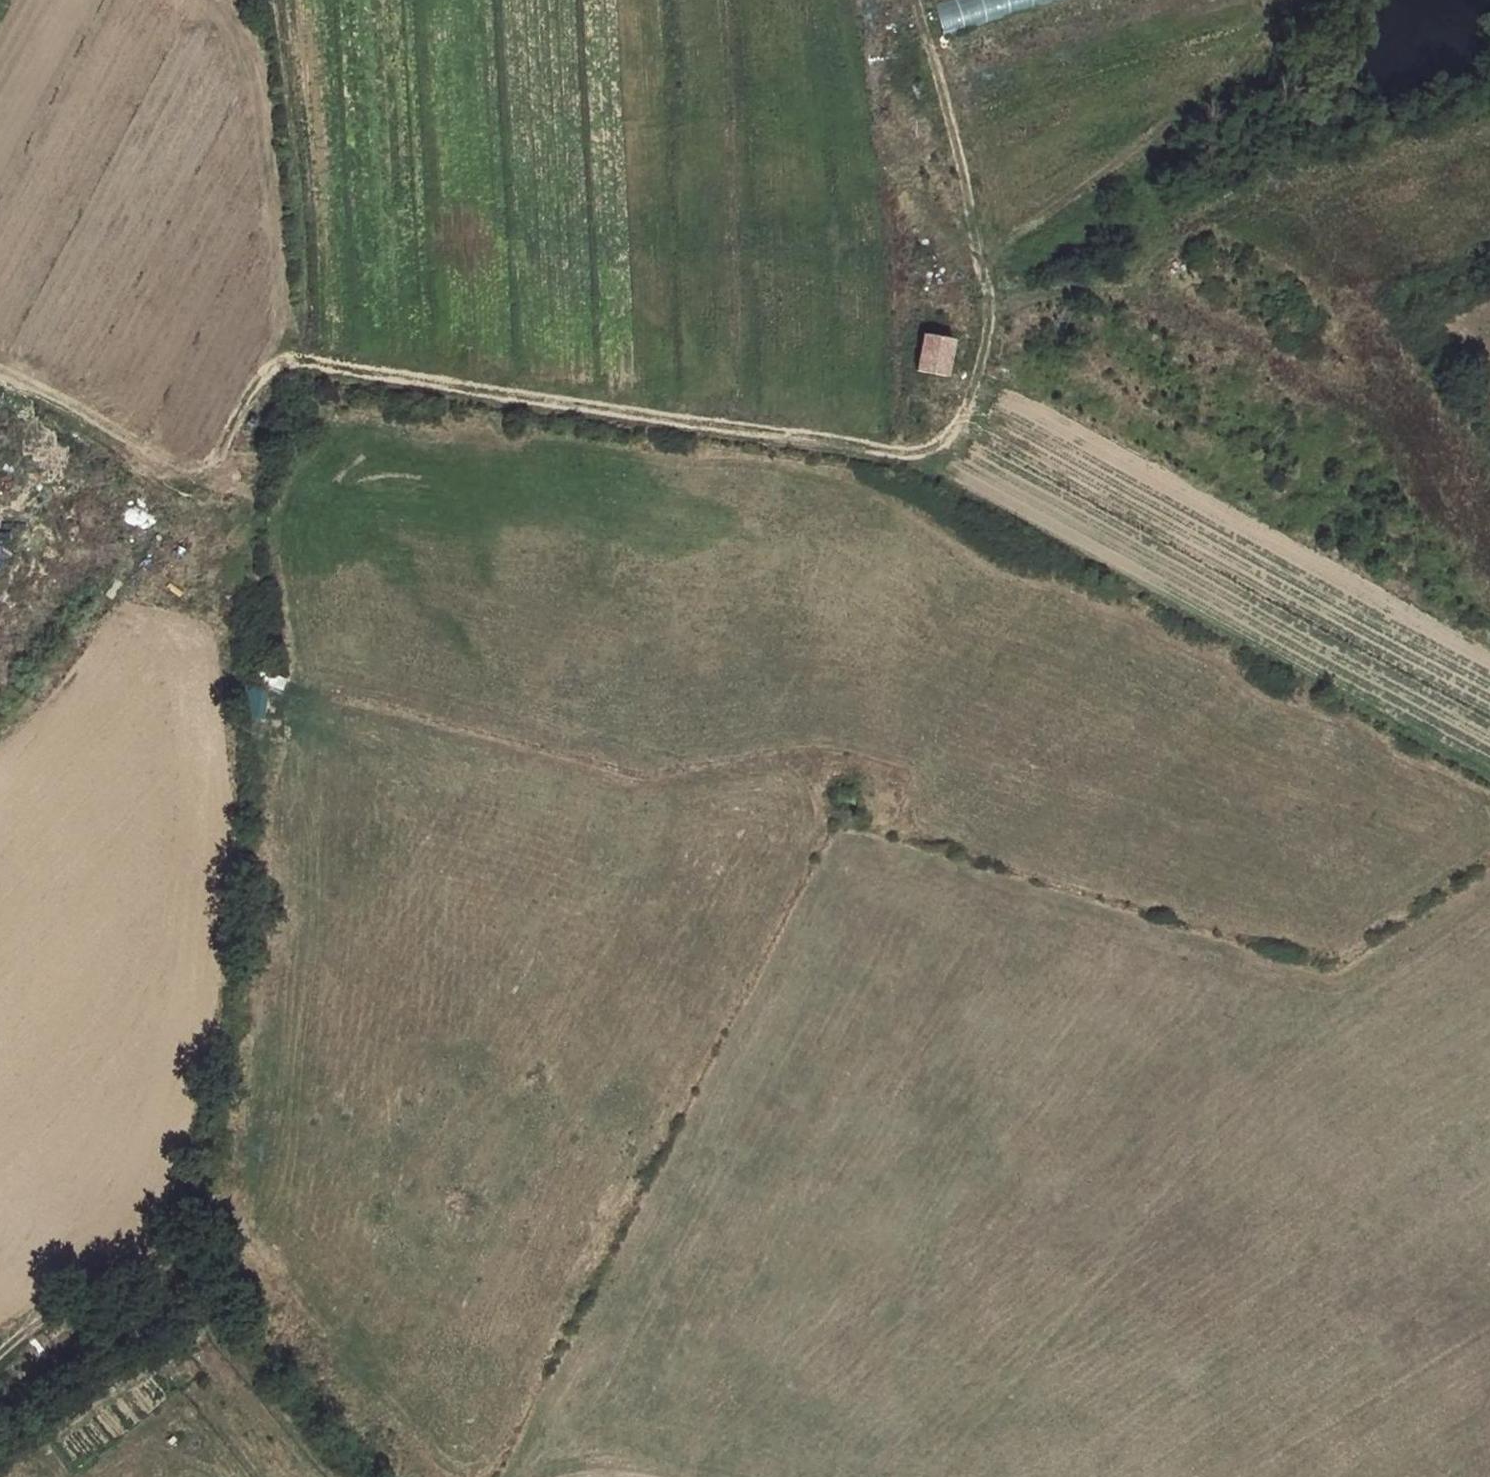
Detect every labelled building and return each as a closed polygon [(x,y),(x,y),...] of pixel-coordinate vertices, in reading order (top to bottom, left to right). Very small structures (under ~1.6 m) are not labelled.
[(944,377),(951,340),(923,335),(916,372),(944,377)]
